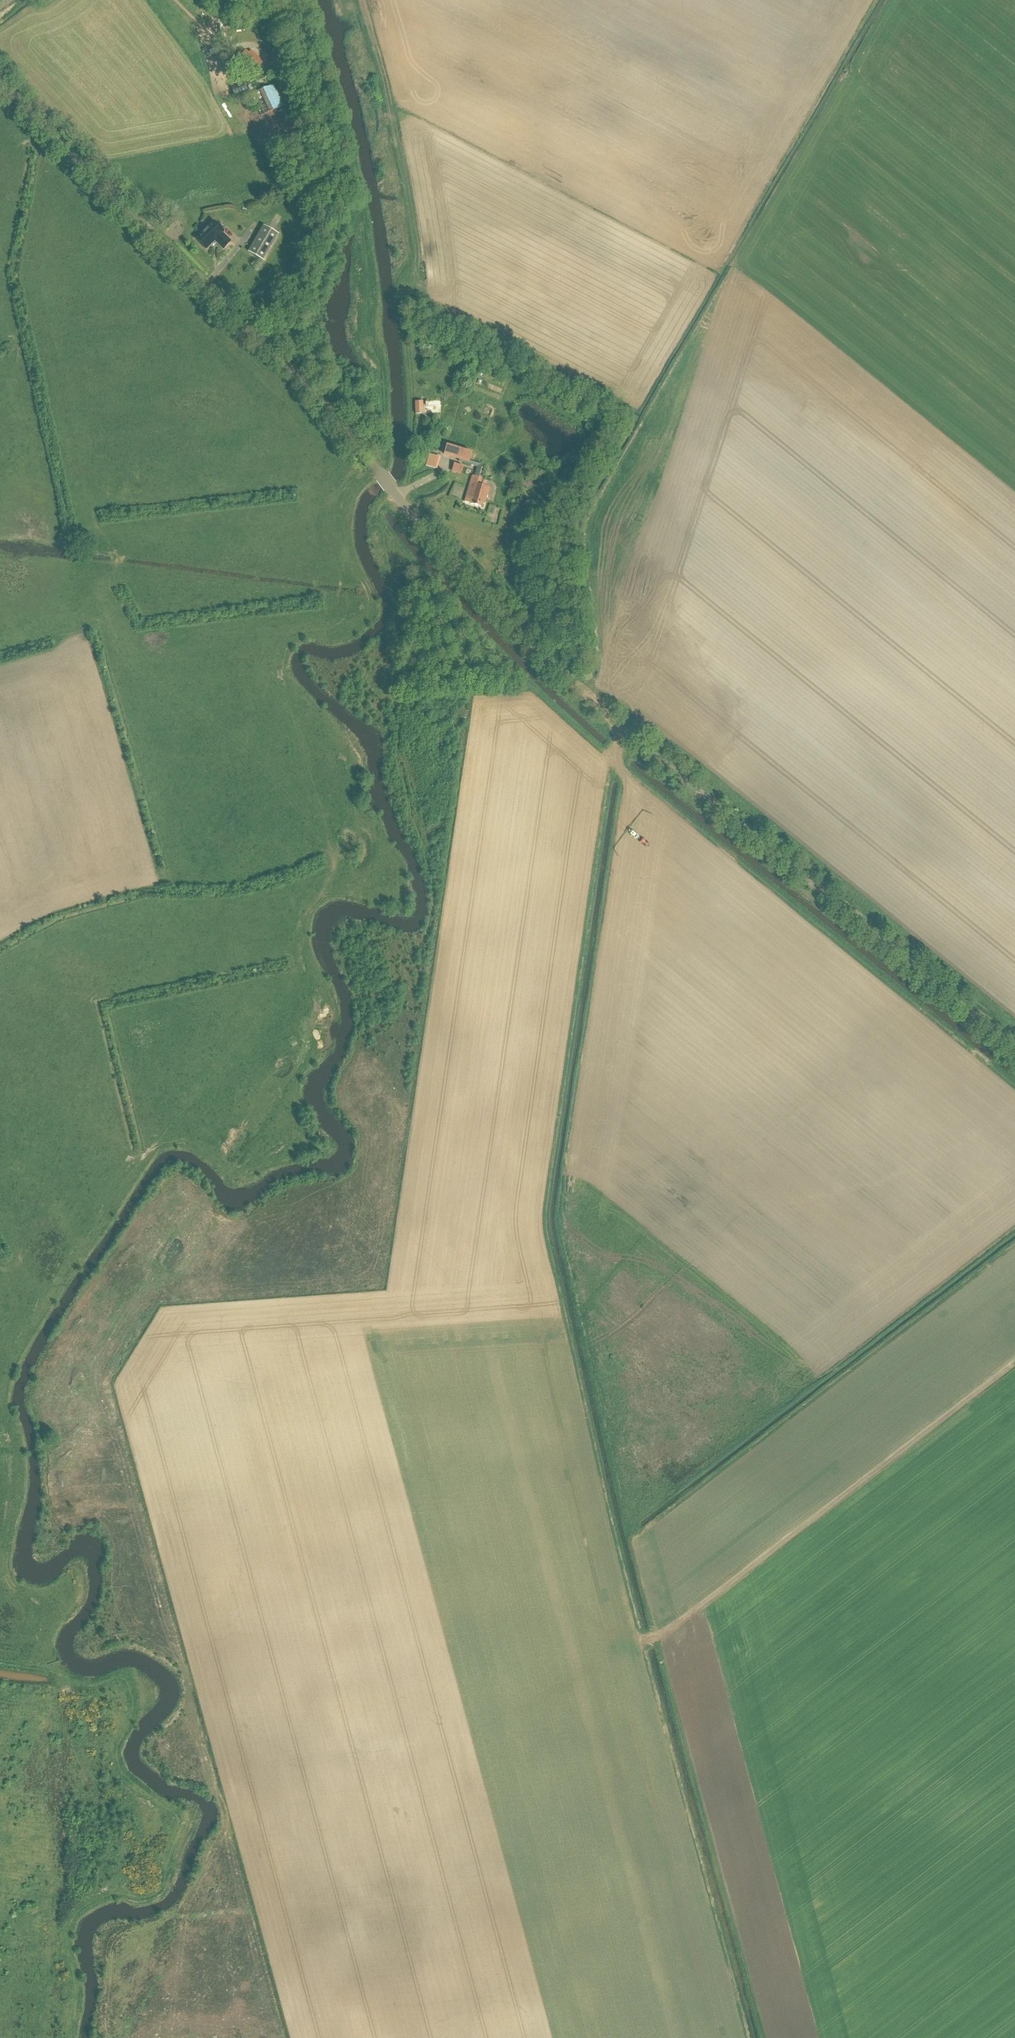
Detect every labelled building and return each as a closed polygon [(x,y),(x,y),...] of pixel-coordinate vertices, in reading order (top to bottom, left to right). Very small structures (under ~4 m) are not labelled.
[(241,60),(240,62),(252,74),(262,63),(250,51),(248,54),(245,52),(239,58),(241,60)] [(272,60),(267,66),(277,75),(282,69),(272,60)] [(231,89),(234,96),(248,90),(244,83),(231,89)] [(252,93),(260,113),(283,104),(274,84),(252,93)] [(195,238),(206,249),(212,242),(213,243),(216,243),(216,242),(223,249),(231,241),(222,232),(223,230),(212,220),(206,227),(204,225),(200,230),(201,231),(195,238)] [(262,225),(247,251),(263,261),(278,234),(262,225)] [(423,413),(423,401),(415,401),(416,414),(423,413)] [(470,476),(463,502),(469,504),(478,507),(479,503),(482,504),(487,488),(477,485),(479,478),(475,477),(476,474),(478,475),(480,465),(467,461),(470,453),(445,445),(442,454),(458,459),(457,461),(476,467),(473,476),(470,476)] [(426,466),(437,469),(440,456),(429,453),(426,466)] [(463,467),(454,464),(451,473),(460,475),(463,467)]
